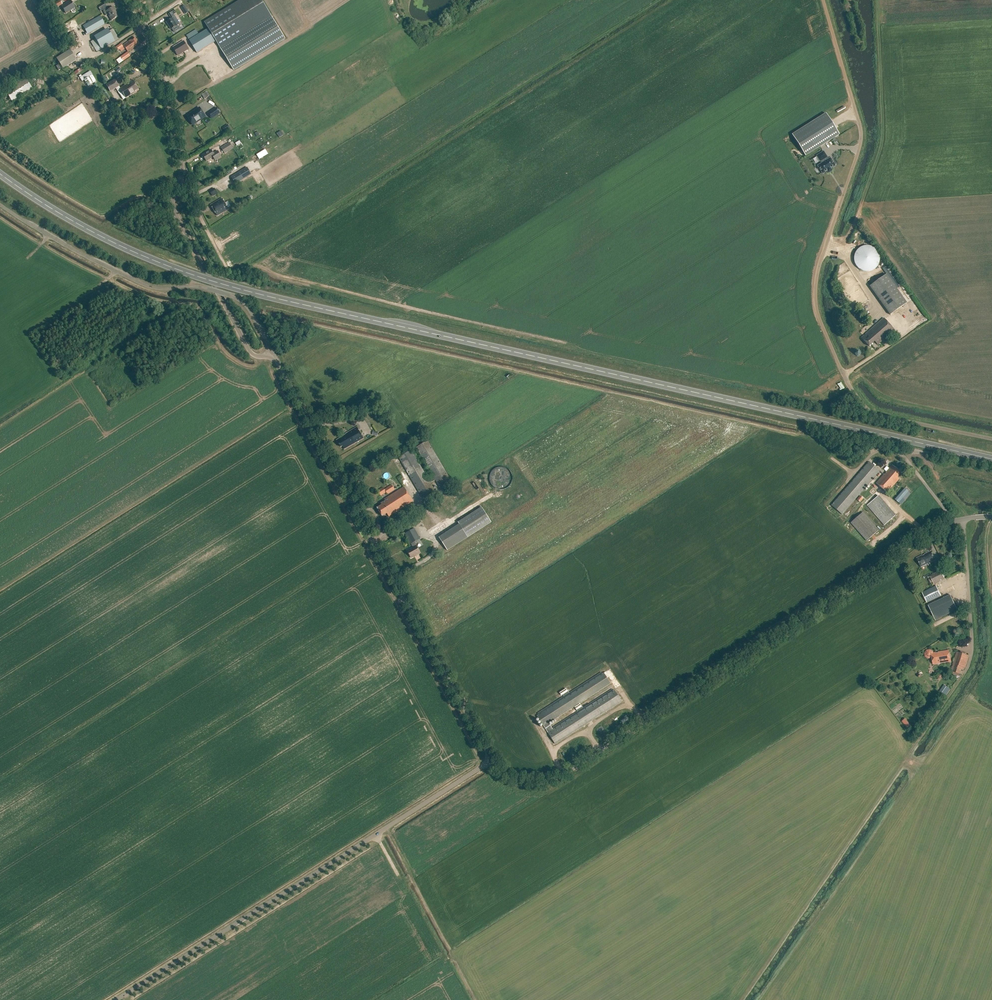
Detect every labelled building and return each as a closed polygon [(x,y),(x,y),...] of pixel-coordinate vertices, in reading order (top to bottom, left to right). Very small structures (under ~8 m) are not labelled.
[(59,8),(58,7),(62,4),(60,0),(51,5),(54,10),(59,8)] [(189,41),(197,53),(216,41),(233,70),(285,38),(272,17),(262,0),(241,0),(204,22),(208,29),(189,41)] [(69,1),(61,6),(66,13),(74,7),(71,2),(70,2),(69,1)] [(107,7),(102,10),(105,16),(108,14),(111,20),(118,16),(113,7),(108,10),(107,7)] [(172,19),(166,22),(171,29),(180,24),(174,14),(176,13),(174,10),(168,14),(172,19)] [(100,16),(82,26),(87,34),(105,24),(100,16)] [(196,30),(186,35),(188,39),(198,33),(196,30)] [(115,42),(108,31),(95,39),(101,49),(115,42)] [(134,37),(123,45),(128,52),(139,44),(134,37)] [(184,41),(173,47),(178,56),(189,49),(184,41)] [(56,58),(63,69),(76,60),(70,50),(56,58)] [(127,52),(120,57),(123,61),(130,56),(127,52)] [(81,75),(79,76),(82,81),(84,80),(88,86),(96,81),(92,75),(92,74),(90,71),(82,76),(81,75)] [(5,91),(12,101),(32,88),(25,78),(5,91)] [(132,80),(127,83),(127,84),(120,89),(114,80),(106,85),(110,92),(116,88),(119,94),(122,92),(125,98),(134,93),(133,92),(138,89),(132,80)] [(193,126),(206,117),(199,107),(189,114),(190,115),(187,117),(193,126)] [(216,107),(207,113),(211,119),(220,113),(216,107)] [(839,134),(826,113),(792,134),(805,156),(839,134)] [(226,123),(220,127),(224,133),(230,128),(226,123)] [(225,154),(234,148),(230,142),(221,148),(225,154)] [(203,155),(207,161),(213,157),(215,160),(221,157),(218,151),(214,154),(211,150),(203,155)] [(824,152),(817,157),(821,162),(822,164),(820,165),(818,167),(820,170),(823,174),(827,171),(829,173),(832,171),(831,169),(835,166),(835,165),(836,164),(834,160),(832,158),(831,159),(828,160),(827,158),(824,152)] [(247,167),(231,177),(233,181),(249,171),(247,167)] [(214,211),(211,213),(211,214),(210,215),(206,218),(210,224),(218,219),(216,216),(228,209),(222,198),(211,205),(214,211)] [(853,257),(853,259),(853,260),(854,262),(854,264),(855,265),(856,267),(857,268),(859,269),(860,270),(862,271),(863,272),(865,272),(867,272),(869,272),(870,271),(872,271),(874,270),(875,269),(876,268),(878,266),(878,265),(879,263),(880,261),(880,260),(880,258),(880,256),(879,254),(879,253),(878,251),(877,250),(875,249),(874,248),(872,247),(871,246),(869,246),(867,245),(865,245),(864,246),(862,246),(860,247),(859,248),(857,249),(856,250),(855,252),(854,253),(854,255),(853,257)] [(870,286),(890,315),(906,303),(886,274),(870,286)] [(884,318),(861,338),(869,346),(874,341),(878,345),(894,330),(884,318)] [(346,435),(336,440),(341,447),(342,446),(344,449),(363,438),(357,427),(345,434),(346,435)] [(416,447),(433,476),(427,479),(411,450),(399,458),(422,497),(434,490),(430,483),(435,480),(440,487),(451,481),(427,441),(416,447)] [(869,462),(831,505),(842,515),(879,471),(869,462)] [(897,477),(901,473),(892,465),(876,483),(887,493),(899,479),(897,477)] [(487,473),(494,488),(498,486),(500,490),(511,485),(503,466),(487,473)] [(391,485),(381,492),(383,495),(386,493),(387,495),(395,490),(391,485)] [(382,505),(377,508),(382,516),(387,513),(389,517),(413,501),(404,487),(384,499),(385,501),(381,503),(382,505)] [(904,488),(894,500),(898,503),(908,492),(904,488)] [(878,495),(867,505),(884,525),(895,515),(878,495)] [(481,507),(458,522),(459,524),(468,538),(491,523),(481,507)] [(863,512),(850,523),(866,541),(878,530),(863,512)] [(448,551),(468,538),(459,524),(439,537),(448,551)] [(414,528),(405,533),(411,544),(413,547),(407,551),(411,558),(420,553),(416,546),(414,542),(420,539),(414,528)] [(922,567),(935,560),(931,551),(917,558),(922,567)] [(926,577),(930,584),(933,582),(934,585),(942,581),(941,580),(944,578),(940,570),(926,577)] [(928,603),(942,596),(937,586),(923,593),(928,603)] [(937,621),(959,611),(951,595),(930,606),(937,621)] [(927,651),(925,654),(925,657),(928,659),(931,658),(932,657),(932,653),(933,653),(933,652),(930,650),(927,651)] [(933,653),(932,653),(932,657),(933,664),(950,661),(949,650),(940,652),(933,653)] [(968,655),(960,652),(956,651),(952,663),(951,667),(954,668),(953,673),(959,675),(961,669),(962,670),(964,666),(965,667),(968,655)] [(538,715),(537,716),(543,726),(555,744),(622,701),(615,690),(613,691),(612,689),(583,708),(582,706),(581,707),(580,704),(574,707),(576,710),(577,712),(553,727),(553,728),(552,728),(548,723),(610,683),(607,678),(609,677),(605,672),(604,673),(602,674),(601,673),(569,693),(568,691),(567,691),(566,689),(559,693),(561,696),(562,695),(564,697),(538,714),(538,715)] [(946,695),(950,688),(944,684),(940,691),(946,695)] [(614,717),(603,723),(606,727),(616,720),(614,717)]
